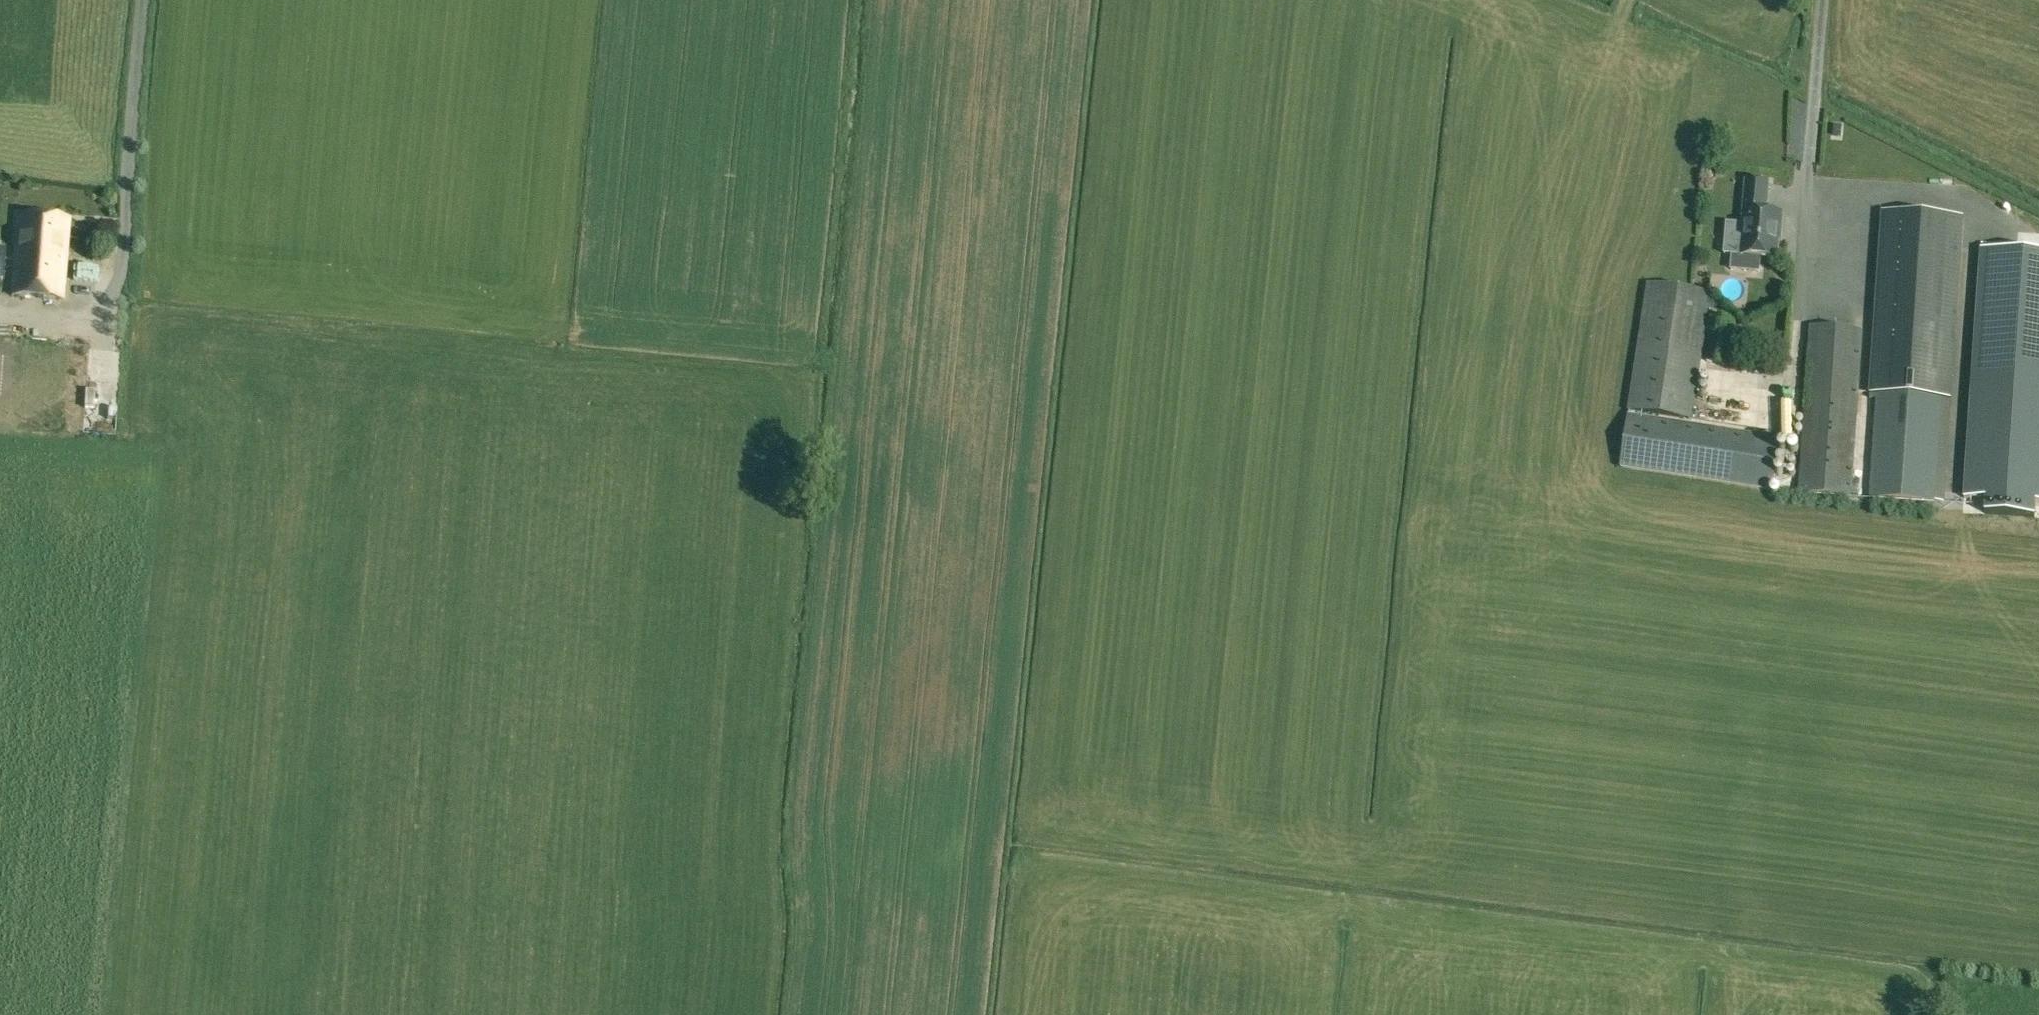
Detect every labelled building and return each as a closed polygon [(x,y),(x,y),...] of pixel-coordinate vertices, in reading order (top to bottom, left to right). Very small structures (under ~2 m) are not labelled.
[(1768,183),(1747,181),(1743,224),(1726,223),(1724,253),(1733,254),(1760,256),(1776,257),(1778,232),(1780,232),(1782,213),(1765,212),(1768,183)] [(1945,502),(1965,218),(1884,213),(1871,394),(1877,394),(1869,497),(1945,502)] [(18,216),(12,295),(63,299),(69,220),(18,216)] [(1981,249),(1964,498),(1986,499),(1985,514),(2035,517),(2036,503),(2038,503),(2038,253),(1981,249)] [(1648,284),(1629,410),(1691,419),(1710,293),(1648,284)] [(1853,497),(1863,330),(1810,326),(1798,494),(1853,497)] [(1776,438),(1628,416),(1621,467),(1769,489),(1770,479),(1773,479),(1774,471),(1771,471),(1774,456),(1776,456),(1778,448),(1775,448),(1776,438)]
